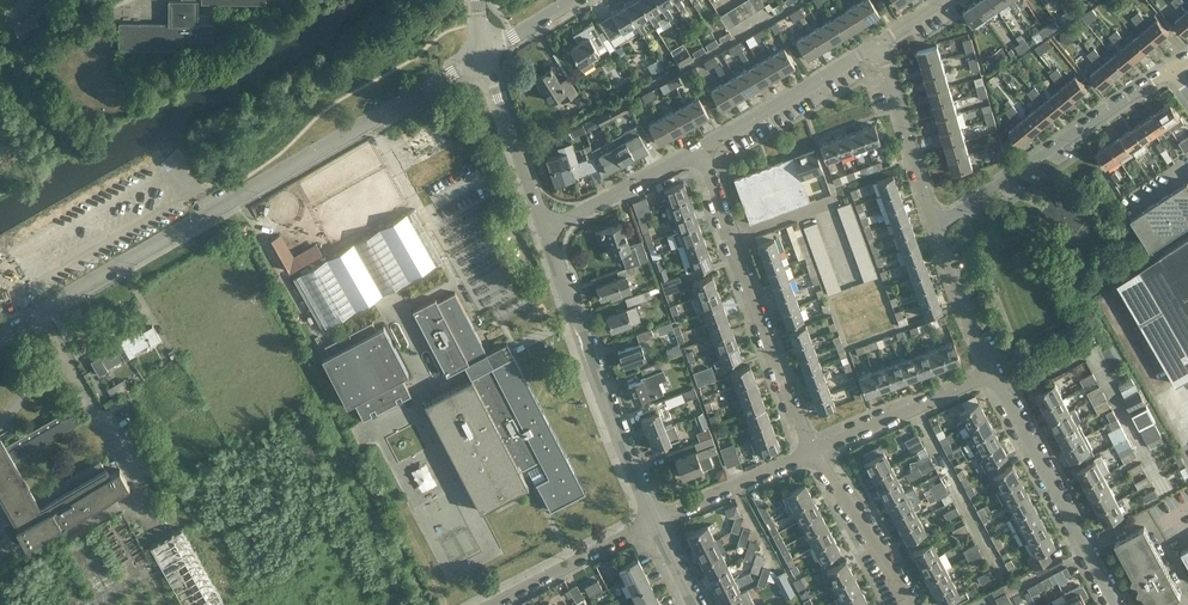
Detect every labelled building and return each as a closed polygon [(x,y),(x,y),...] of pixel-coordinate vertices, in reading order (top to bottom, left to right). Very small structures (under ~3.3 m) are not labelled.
[(169,23),(119,22),(119,48),(184,48),(184,40),(213,40),(214,23),(199,23),(199,1),(266,2),(266,0),(169,0),(169,23)] [(637,24),(643,34),(648,32),(644,25),(651,20),(655,27),(656,27),(640,0),(634,0),(630,2),(629,0),(624,3),(637,24)] [(656,27),(661,24),(658,20),(666,15),(668,19),(669,19),(657,0),(640,0),(656,27)] [(669,19),(673,16),(667,5),(675,0),(657,0),(669,19)] [(675,0),(681,11),(686,8),(682,0),(675,0)] [(697,8),(702,5),(699,0),(692,0),(697,8)] [(739,4),(746,16),(753,12),(745,0),(739,4)] [(753,12),(759,9),(754,0),(745,0),(753,12)] [(765,4),(762,0),(754,0),(759,9),(765,5),(765,4)] [(868,21),(880,14),(871,0),(862,0),(856,3),(868,21)] [(976,3),(986,17),(998,9),(991,0),(980,0),(976,3)] [(998,9),(1009,1),(1008,0),(991,0),(998,9)] [(1177,0),(1172,0),(1171,1),(1178,9),(1181,5),(1177,0)] [(771,8),(774,13),(784,6),(782,2),(771,8)] [(974,2),(970,7),(964,11),(974,26),(986,17),(976,3),(974,2)] [(637,24),(624,3),(624,4),(625,6),(617,10),(616,9),(611,12),(612,14),(599,21),(610,39),(623,32),(637,24)] [(856,3),(844,11),(856,29),(868,21),(856,3)] [(739,4),(733,8),(740,20),(746,16),(739,4)] [(805,15),(800,7),(795,10),(799,18),(805,15)] [(733,8),(726,11),(734,24),(740,20),(733,8)] [(1071,19),(1077,15),(1072,8),(1066,11),(1071,19)] [(790,14),(794,21),(799,18),(795,10),(790,14)] [(720,15),(728,28),(734,24),(726,11),(720,15)] [(832,18),(844,36),(856,29),(844,11),(832,18)] [(1066,11),(1061,15),(1066,22),(1071,19),(1066,11)] [(1135,14),(1142,22),(1145,19),(1139,11),(1135,14)] [(1180,16),(1175,21),(1186,35),(1187,33),(1187,13),(1186,11),(1180,16)] [(1131,17),(1138,25),(1142,22),(1135,14),(1131,17)] [(21,38),(41,26),(34,15),(17,25),(19,28),(16,30),(21,38)] [(820,25),(832,44),(844,36),(832,18),(820,25)] [(1146,28),(1158,42),(1169,32),(1158,18),(1146,28)] [(776,22),(771,25),(776,33),(781,30),(776,22)] [(584,28),(589,37),(570,48),(583,70),(594,63),(591,58),(595,55),(595,56),(600,53),(597,48),(605,43),(593,23),(584,28)] [(1044,27),(1049,34),(1054,31),(1049,24),(1044,27)] [(808,33),(820,51),(832,44),(820,25),(808,33)] [(1049,34),(1044,27),(1038,30),(1043,38),(1049,34)] [(764,28),(759,31),(763,39),(768,36),(764,28)] [(1135,37),(1147,51),(1158,42),(1146,28),(1135,37)] [(1119,40),(1123,37),(1117,29),(1113,33),(1119,40)] [(719,37),(722,42),(732,36),(729,31),(719,37)] [(759,31),(753,34),(757,42),(763,39),(759,31)] [(820,51),(808,33),(796,40),(807,58),(820,51)] [(1113,33),(1109,36),(1116,43),(1119,40),(1113,33)] [(1124,46),(1136,60),(1147,51),(1135,37),(1124,46)] [(706,45),(709,49),(719,43),(716,38),(706,45)] [(975,50),(972,38),(963,40),(967,52),(975,50)] [(1025,50),(1030,46),(1026,39),(1021,43),(1025,50)] [(734,45),(738,53),(744,50),(740,42),(734,45)] [(1016,46),(1020,53),(1025,50),(1021,43),(1016,46)] [(734,45),(729,48),(733,55),(738,53),(734,45)] [(918,51),(919,51),(917,52),(920,58),(922,65),(942,59),(938,45),(918,51)] [(693,52),(696,56),(706,50),(703,46),(693,52)] [(1113,56),(1125,69),(1136,60),(1124,46),(1113,56)] [(772,54),(783,73),(795,66),(784,47),(772,54)] [(1001,47),(990,56),(996,64),(1006,56),(1001,47)] [(686,48),(676,53),(682,63),(692,57),(686,48)] [(1011,48),(1007,51),(1011,58),(1016,55),(1011,48)] [(1091,51),(1097,58),(1101,55),(1095,48),(1091,51)] [(1093,62),(1097,58),(1091,51),(1087,54),(1093,62)] [(760,61),(771,80),(783,73),(772,54),(760,61)] [(710,59),(714,66),(719,63),(715,56),(710,59)] [(1102,65),(1114,79),(1125,69),(1113,56),(1102,65)] [(609,57),(603,61),(608,68),(614,63),(609,57)] [(969,59),(971,65),(979,63),(977,57),(969,59)] [(714,66),(710,59),(704,62),(708,69),(714,66)] [(942,59),(922,65),(921,66),(925,72),(926,78),(946,73),(942,59)] [(675,60),(666,66),(669,71),(678,65),(675,60)] [(748,68),(759,87),(771,80),(760,61),(748,68)] [(972,71),(981,69),(979,63),(971,65),(972,71)] [(1114,79),(1102,65),(1091,74),(1102,88),(1114,79)] [(663,67),(653,73),(656,78),(666,72),(663,67)] [(549,100),(559,94),(564,90),(568,96),(577,91),(567,77),(560,81),(551,68),(536,77),(549,100)] [(735,75),(746,94),(759,87),(748,68),(735,75)] [(1054,71),(1060,78),(1063,75),(1057,68),(1054,71)] [(1060,78),(1054,71),(1050,74),(1056,81),(1060,78)] [(946,73),(926,78),(924,79),(928,85),(930,92),(950,86),(946,73)] [(693,75),(687,78),(693,89),(698,86),(693,75)] [(723,82),(734,101),(746,94),(735,75),(723,82)] [(1076,75),(1065,84),(1076,98),(1088,89),(1076,75)] [(678,76),(673,78),(677,86),(682,83),(678,76)] [(677,86),(673,78),(667,81),(671,89),(677,86)] [(723,82),(710,90),(722,108),(734,101),(723,82)] [(977,86),(978,92),(987,90),(985,84),(977,86)] [(1054,94),(1065,108),(1076,98),(1065,84),(1054,94)] [(928,93),(932,99),(934,105),(953,100),(950,86),(930,92),(928,93)] [(1031,89),(1038,97),(1041,94),(1035,86),(1031,89)] [(648,92),(652,100),(657,97),(653,89),(648,92)] [(1031,89),(1028,92),(1034,100),(1038,97),(1031,89)] [(987,90),(978,92),(980,99),(988,96),(987,90)] [(648,92),(642,95),(646,102),(652,100),(648,92)] [(1043,103),(1054,117),(1065,108),(1054,94),(1043,103)] [(583,95),(575,99),(578,106),(586,102),(583,95)] [(699,97),(686,103),(697,123),(709,116),(699,97)] [(932,106),(936,113),(938,119),(957,113),(953,100),(934,105),(932,106)] [(628,101),(612,109),(616,117),(632,109),(628,101)] [(697,123),(686,103),(674,110),(684,129),(697,123)] [(1032,112),(1043,126),(1054,117),(1043,103),(1032,112)] [(1184,122),(1171,103),(1159,111),(1171,130),(1184,122)] [(1019,112),(1013,104),(1009,107),(1016,115),(1019,112)] [(1016,115),(1009,107),(1005,111),(1012,118),(1016,115)] [(616,117),(612,109),(597,117),(600,125),(616,117)] [(684,129),(674,110),(662,117),(672,136),(684,129)] [(993,111),(984,114),(986,119),(994,117),(993,111)] [(1171,130),(1159,111),(1146,119),(1156,134),(1163,129),(1166,134),(1171,130)] [(1021,121),(1032,135),(1043,126),(1032,112),(1021,121)] [(936,120),(940,126),(942,132),(961,127),(957,113),(938,119),(936,120)] [(643,127),(649,137),(655,134),(659,143),(672,136),(662,117),(643,127)] [(988,126),(996,123),(994,117),(986,119),(988,126)] [(1134,128),(1144,142),(1156,134),(1146,119),(1134,128)] [(573,128),(576,134),(592,127),(589,121),(573,128)] [(1032,135),(1021,121),(1009,131),(1021,144),(1032,135)] [(875,124),(861,129),(867,146),(881,141),(875,124)] [(649,149),(645,143),(636,126),(622,133),(635,156),(649,149)] [(965,140),(961,127),(942,132),(940,133),(944,140),(946,146),(965,140)] [(1122,136),(1132,150),(1144,142),(1134,128),(1122,136)] [(861,129),(847,134),(854,151),(867,146),(861,129)] [(635,156),(622,133),(625,140),(617,144),(614,138),(609,140),(622,164),(635,156)] [(847,134),(834,139),(840,156),(854,151),(847,134)] [(1110,144),(1119,159),(1132,150),(1122,136),(1110,144)] [(1179,142),(1185,151),(1187,150),(1187,137),(1179,142)] [(1003,144),(1001,138),(993,141),(994,146),(1003,144)] [(834,139),(820,144),(826,161),(840,156),(834,139)] [(607,171),(622,164),(609,140),(612,147),(599,154),(604,164),(607,171)] [(950,159),(969,154),(965,140),(946,146),(944,147),(948,153),(950,159)] [(1162,151),(1166,148),(1161,141),(1157,144),(1162,151)] [(546,158),(551,171),(579,161),(573,142),(558,148),(560,153),(546,158)] [(594,156),(592,149),(590,144),(583,147),(587,158),(594,156)] [(1003,144),(994,146),(996,153),(1004,150),(1003,144)] [(1119,159),(1110,144),(1097,152),(1107,167),(1119,159)] [(1149,160),(1154,157),(1149,149),(1144,152),(1149,160)] [(816,151),(794,159),(785,162),(784,160),(755,171),(754,171),(755,173),(735,180),(750,222),(810,201),(802,179),(823,171),(816,151)] [(973,168),(969,154),(950,159),(948,160),(952,167),(954,173),(973,168)] [(594,156),(587,158),(579,161),(551,171),(555,184),(576,177),(576,176),(598,168),(594,156)] [(1137,168),(1141,165),(1136,157),(1132,160),(1137,168)] [(874,163),(876,170),(883,167),(881,161),(874,163)] [(867,166),(860,169),(862,175),(869,172),(867,166)] [(846,174),(848,180),(856,177),(854,171),(846,174)] [(1117,182),(1121,179),(1116,171),(1111,174),(1117,182)] [(876,181),(881,195),(899,189),(894,175),(876,181)] [(840,176),(832,179),(835,185),(842,182),(840,176)] [(1162,198),(1131,218),(1151,249),(1187,224),(1187,181),(1162,198)] [(661,182),(656,185),(658,190),(664,187),(661,182)] [(684,182),(664,189),(669,203),(689,196),(684,182)] [(856,188),(851,190),(850,190),(853,198),(859,195),(856,188)] [(881,195),(886,208),(904,202),(899,189),(881,195)] [(689,196),(669,203),(674,217),(694,210),(692,204),(693,203),(691,197),(689,197),(689,196)] [(646,198),(639,200),(646,219),(653,216),(646,198)] [(639,200),(632,202),(639,221),(646,219),(639,200)] [(837,206),(840,214),(853,209),(851,202),(837,206)] [(864,209),(861,202),(855,204),(858,212),(864,209)] [(886,208),(891,222),(908,216),(904,202),(886,208)] [(356,309),(443,260),(414,209),(293,277),(322,329),(356,309)] [(853,209),(840,214),(842,220),(856,215),(853,209)] [(674,217),(667,219),(672,233),(679,230),(699,223),(694,210),(674,217)] [(842,220),(845,227),(858,222),(856,215),(842,220)] [(860,218),(863,225),(869,223),(866,215),(860,218)] [(891,222),(896,235),(913,229),(908,216),(891,222)] [(792,224),(797,237),(803,234),(798,222),(792,224)] [(817,222),(804,226),(806,233),(820,229),(817,222)] [(845,227),(847,234),(861,229),(858,222),(845,227)] [(621,251),(626,267),(635,264),(640,262),(648,260),(642,240),(629,244),(621,223),(595,231),(599,243),(607,240),(611,255),(621,251)] [(684,244),(704,237),(699,223),(679,230),(684,244)] [(820,229),(806,233),(809,240),(822,235),(820,229)] [(861,229),(847,234),(850,241),(863,235),(861,229)] [(865,231),(868,238),(874,236),(871,229),(865,231)] [(896,235),(901,249),(918,243),(913,229),(896,235)] [(650,232),(644,234),(647,242),(653,240),(650,232)] [(805,242),(803,234),(797,237),(799,244),(805,242)] [(822,235),(809,240),(811,247),(825,242),(822,235)] [(863,235),(850,241),(852,247),(865,242),(863,235)] [(1184,296),(1187,294),(1187,236),(1140,267),(1118,282),(1119,284),(1177,384),(1187,377),(1187,302),(1184,296)] [(704,237),(684,244),(689,257),(709,250),(704,237)] [(762,257),(780,251),(775,237),(757,243),(762,257)] [(656,248),(653,240),(647,242),(650,250),(656,248)] [(275,245),(289,271),(322,252),(318,245),(292,260),(281,241),(275,245)] [(825,242),(811,247),(814,254),(827,249),(825,242)] [(865,242),(852,247),(855,254),(868,249),(865,242)] [(879,250),(876,242),(870,245),(873,252),(879,250)] [(901,249),(906,262),(923,256),(918,243),(901,249)] [(801,250),(804,257),(810,255),(808,248),(801,250)] [(827,249),(814,254),(816,260),(829,255),(827,249)] [(868,249),(855,254),(857,261),(870,256),(868,249)] [(714,264),(709,250),(689,257),(694,272),(714,264)] [(762,257),(767,271),(785,264),(782,258),(787,256),(785,250),(780,251),(762,257)] [(829,255),(816,260),(819,267),(832,262),(829,255)] [(870,256),(857,261),(860,267),(873,262),(870,256)] [(881,256),(875,258),(878,265),(884,263),(881,256)] [(906,262),(911,276),(928,270),(923,256),(906,262)] [(659,259),(654,261),(657,269),(663,267),(659,259)] [(809,271),(815,269),(812,261),(806,264),(809,271)] [(819,267),(821,274),(834,269),(832,262),(819,267)] [(860,267),(862,274),(875,269),(873,262),(860,267)] [(610,298),(632,290),(627,275),(638,272),(635,264),(626,267),(617,270),(620,277),(596,285),(601,298),(609,295),(610,298)] [(767,271),(772,284),(790,278),(785,264),(767,271)] [(834,269),(821,274),(823,281),(837,276),(834,269)] [(862,274),(865,281),(878,276),(875,269),(862,274)] [(880,272),(882,279),(889,277),(886,269),(880,272)] [(911,276),(916,289),(933,283),(928,270),(911,276)] [(661,280),(663,287),(682,281),(679,274),(661,280)] [(713,275),(693,282),(698,296),(718,289),(713,275)] [(820,282),(817,275),(811,277),(814,284),(820,282)] [(837,276),(823,281),(826,288),(839,283),(837,276)] [(772,284),(777,298),(794,291),(790,278),(772,284)] [(663,287),(666,294),(684,288),(682,281),(663,287)] [(839,283),(826,288),(828,295),(842,290),(839,283)] [(887,292),(893,290),(891,283),(885,285),(887,292)] [(916,289),(920,303),(938,297),(933,283),(916,289)] [(822,288),(816,290),(819,298),(825,296),(822,288)] [(652,297),(649,289),(625,298),(628,305),(652,297)] [(718,289),(698,296),(703,309),(723,302),(718,289)] [(777,298),(782,311),(799,305),(794,291),(777,298)] [(425,402),(465,478),(481,510),(528,485),(520,470),(524,468),(540,460),(548,475),(536,482),(536,483),(538,482),(551,508),(550,509),(550,510),(586,491),(585,490),(584,491),(513,355),(493,365),(491,361),(455,292),(437,301),(436,297),(413,309),(447,374),(465,365),(469,373),(471,377),(425,402)] [(898,304),(896,296),(890,299),(892,306),(898,304)] [(938,297),(920,303),(926,317),(943,310),(938,297)] [(708,323),(728,316),(723,302),(703,309),(708,323)] [(830,309),(827,302),(821,304),(824,311),(830,309)] [(676,304),(670,306),(672,315),(679,312),(676,304)] [(607,315),(612,330),(640,320),(635,305),(623,310),(622,308),(617,310),(617,311),(607,315)] [(782,311),(787,325),(805,319),(799,305),(782,311)] [(897,319),(903,317),(901,310),(895,312),(897,319)] [(713,337),(732,329),(728,316),(708,323),(713,337)] [(947,321),(945,316),(938,318),(939,324),(947,321)] [(400,396),(402,400),(411,395),(402,377),(409,373),(384,325),(377,329),(373,321),(325,345),(329,354),(322,357),(347,406),(354,402),(363,420),(372,415),(370,411),(374,409),(377,413),(398,402),(396,398),(400,396)] [(835,321),(828,324),(831,331),(837,329),(835,321)] [(930,321),(923,323),(925,329),(933,326),(930,321)] [(670,322),(657,327),(659,334),(673,329),(670,322)] [(679,324),(676,325),(673,326),(676,335),(682,333),(679,324)] [(120,339),(130,357),(135,354),(134,353),(151,343),(152,345),(161,339),(153,325),(143,330),(141,326),(136,329),(137,330),(120,339)] [(794,345),(812,338),(807,325),(789,330),(794,345)] [(909,328),(912,335),(919,332),(917,325),(909,328)] [(654,336),(651,328),(636,334),(639,341),(654,336)] [(732,329),(713,337),(717,350),(737,343),(732,329)] [(898,339),(906,336),(903,330),(896,333),(898,339)] [(676,335),(679,343),(685,341),(682,333),(676,335)] [(836,345),(842,342),(840,335),(833,337),(836,345)] [(882,338),(885,344),(892,341),(890,335),(882,338)] [(799,358),(816,352),(812,338),(794,345),(799,358)] [(91,360),(99,375),(108,369),(108,368),(124,358),(125,360),(130,357),(120,339),(102,349),(97,351),(99,355),(91,360)] [(879,346),(876,340),(869,343),(871,349),(879,346)] [(940,346),(947,366),(961,361),(954,341),(940,346)] [(646,357),(641,343),(618,350),(623,365),(646,357)] [(717,350),(720,358),(713,361),(716,367),(742,357),(737,343),(717,350)] [(678,345),(666,349),(669,356),(680,352),(678,345)] [(865,351),(863,345),(855,348),(858,354),(865,351)] [(926,351),(933,371),(947,366),(940,346),(926,351)] [(844,348),(838,351),(840,358),(847,356),(844,348)] [(174,349),(169,351),(173,358),(177,355),(174,349)] [(692,350),(686,352),(689,361),(695,359),(692,350)] [(913,356),(920,376),(933,371),(926,351),(913,356)] [(799,358),(804,371),(821,365),(816,352),(799,358)] [(899,361),(906,381),(920,376),(913,356),(899,361)] [(886,366),(893,386),(906,381),(899,361),(886,366)] [(849,362),(843,364),(845,372),(852,369),(849,362)] [(659,370),(656,363),(641,369),(644,376),(659,370)] [(735,386),(756,378),(751,364),(730,371),(735,386)] [(809,385),(826,379),(821,365),(804,371),(809,385)] [(712,366),(693,372),(696,379),(714,372),(712,366)] [(872,371),(879,391),(893,386),(886,366),(872,371)] [(858,376),(866,396),(879,391),(872,371),(858,376)] [(696,379),(698,386),(717,379),(714,372),(696,379)] [(1097,379),(1093,373),(1080,380),(1084,386),(1097,379)] [(857,383),(854,375),(848,378),(851,385),(857,383)] [(1135,384),(1131,377),(1130,378),(1118,384),(1122,391),(1134,384),(1135,384)] [(643,379),(643,378),(628,384),(635,401),(649,395),(649,397),(658,394),(652,379),(648,381),(647,378),(643,379)] [(756,378),(735,386),(740,399),(760,392),(756,378)] [(809,385),(814,398),(831,392),(826,379),(809,385)] [(127,383),(110,393),(112,397),(129,388),(127,383)] [(1036,393),(1044,407),(1063,396),(1056,383),(1036,393)] [(1104,392),(1100,386),(1087,392),(1091,399),(1104,392)] [(682,392),(685,400),(697,395),(694,387),(682,392)] [(859,389),(853,392),(856,399),(862,397),(859,389)] [(1131,411),(1146,403),(1139,391),(1124,398),(1131,411)] [(760,392),(740,399),(745,413),(765,406),(760,392)] [(819,412),(836,406),(831,392),(814,398),(819,412)] [(1104,392),(1091,399),(1095,406),(1099,403),(1107,399),(1104,392)] [(1044,407),(1051,420),(1070,410),(1067,402),(1069,401),(1067,397),(1064,398),(1063,396),(1044,407)] [(1099,403),(1095,406),(1098,412),(1110,405),(1107,399),(1099,403)] [(710,400),(704,403),(707,411),(713,409),(710,400)] [(959,411),(963,419),(957,422),(961,429),(966,426),(986,415),(979,401),(959,411)] [(1156,422),(1146,403),(1131,411),(1141,430),(1156,422)] [(750,426),(770,419),(765,406),(745,413),(750,426)] [(1070,410),(1051,420),(1058,433),(1077,423),(1082,421),(1075,407),(1070,410)] [(11,515),(0,522),(0,527),(14,520),(18,527),(18,530),(26,544),(130,486),(120,468),(111,473),(107,466),(105,467),(100,459),(36,496),(15,460),(80,423),(74,412),(71,414),(68,409),(6,444),(2,438),(0,439),(0,496),(11,515)] [(1112,410),(1106,413),(1111,422),(1117,419),(1112,410)] [(663,421),(659,412),(642,419),(648,434),(673,423),(672,423),(670,418),(663,421)] [(715,414),(709,417),(712,425),(718,423),(715,414)] [(968,443),(974,440),(994,430),(986,415),(966,426),(970,433),(964,436),(968,443)] [(770,419),(750,426),(755,440),(775,433),(770,419)] [(932,426),(935,432),(942,429),(938,422),(932,426)] [(1058,433),(1065,447),(1084,436),(1080,429),(1084,427),(1082,422),(1078,424),(1077,423),(1058,433)] [(673,423),(648,434),(653,449),(680,438),(673,423)] [(721,431),(718,423),(712,425),(715,433),(721,431)] [(1128,437),(1121,425),(1108,432),(1115,444),(1128,437)] [(709,427),(696,432),(700,440),(712,435),(709,427)] [(976,458),(982,454),(1001,444),(994,430),(974,440),(968,443),(976,458)] [(751,441),(755,452),(751,453),(755,461),(758,460),(764,458),(763,453),(780,447),(775,433),(755,440),(751,441)] [(921,440),(917,433),(905,440),(908,447),(921,440)] [(1161,435),(1148,442),(1151,448),(1164,441),(1161,435)] [(715,444),(712,436),(695,442),(698,450),(675,459),(682,478),(693,473),(694,475),(703,472),(702,470),(713,465),(709,455),(705,457),(702,450),(715,444)] [(1072,460),(1092,450),(1084,436),(1065,447),(1072,460)] [(943,446),(946,452),(952,449),(949,443),(943,446)] [(676,455),(696,448),(695,444),(675,451),(676,455)] [(734,444),(727,446),(734,464),(740,462),(734,444)] [(1001,444),(982,454),(984,459),(980,461),(986,471),(1001,463),(999,459),(1007,454),(1001,444)] [(734,464),(727,446),(720,448),(727,467),(734,464)] [(950,459),(956,455),(952,449),(946,452),(950,459)] [(1134,449),(1121,456),(1125,463),(1138,456),(1134,449)] [(864,461),(872,475),(891,465),(884,451),(864,461)] [(932,460),(928,454),(915,460),(919,467),(932,460)] [(1077,470),(1084,484),(1104,473),(1110,470),(1101,454),(1094,458),(1096,460),(1077,470)] [(932,460),(919,467),(919,468),(920,468),(922,473),(935,467),(932,460)] [(1145,469),(1141,462),(1128,469),(1132,476),(1145,469)] [(1001,463),(986,471),(989,478),(993,476),(997,483),(1017,472),(1012,465),(1004,469),(1001,463)] [(872,475),(879,488),(898,478),(891,465),(872,475)] [(919,468),(907,474),(910,481),(923,474),(922,473),(920,468),(919,468)] [(957,472),(960,479),(967,476),(963,469),(957,472)] [(1017,472),(997,483),(993,485),(1001,499),(1004,497),(1024,487),(1017,472)] [(1084,484),(1091,497),(1111,486),(1104,473),(1084,484)] [(165,494),(177,487),(171,476),(159,483),(165,494)] [(1152,482),(1148,476),(1135,482),(1139,489),(1152,482)] [(879,488),(886,501),(905,491),(898,478),(879,488)] [(946,486),(942,480),(929,487),(933,493),(946,486)] [(805,483),(785,493),(784,494),(783,497),(787,503),(785,504),(785,506),(787,510),(792,507),(812,497),(805,483)] [(946,486),(933,493),(936,499),(949,493),(946,486)] [(972,486),(966,489),(969,496),(976,493),(972,486)] [(1091,497),(1098,510),(1118,500),(1111,486),(1091,497)] [(1012,512),(1032,501),(1024,487),(1004,497),(1012,512)] [(1187,488),(1179,493),(1181,496),(1159,509),(1181,546),(1187,542),(1187,489),(1187,488)] [(1159,496),(1155,489),(1143,496),(1146,502),(1159,496)] [(905,491),(886,501),(893,514),(912,504),(905,491)] [(819,510),(812,497),(792,507),(799,520),(819,510)] [(1106,524),(1126,514),(1121,505),(1126,502),(1123,497),(1118,500),(1098,510),(1106,524)] [(893,514),(900,528),(919,517),(915,510),(921,506),(918,501),(912,504),(893,514)] [(1015,528),(1040,515),(1032,501),(1012,512),(1007,514),(1015,528)] [(764,502),(757,506),(766,522),(772,518),(764,502)] [(960,513),(956,506),(943,513),(947,520),(960,513)] [(977,510),(980,516),(986,512),(983,506),(977,510)] [(826,523),(819,510),(799,520),(806,534),(826,523)] [(980,516),(984,522),(990,519),(986,512),(980,516)] [(738,533),(744,516),(736,513),(735,518),(731,531),(738,533)] [(1047,530),(1040,515),(1015,528),(1023,543),(1027,540),(1047,530)] [(919,517),(900,528),(907,541),(926,531),(919,517)] [(833,536),(826,523),(806,534),(813,547),(833,536)] [(969,530),(965,523),(952,530),(956,537),(969,530)] [(690,539),(695,549),(716,539),(709,524),(688,535),(686,536),(688,540),(690,539)] [(773,535),(779,531),(775,525),(769,528),(773,535)] [(153,542),(186,604),(226,604),(184,526),(153,542)] [(743,527),(737,544),(745,546),(750,529),(743,527)] [(1181,596),(1164,563),(1145,527),(1116,542),(1134,576),(1132,581),(1137,583),(1138,582),(1140,586),(1139,587),(1137,592),(1143,594),(1149,604),(1164,604),(1181,596)] [(1029,558),(1035,569),(1047,562),(1053,559),(1047,549),(1055,544),(1047,530),(1027,540),(1035,554),(1029,558)] [(773,535),(780,548),(786,544),(779,531),(773,535)] [(997,532),(990,536),(994,542),(1000,539),(997,532)] [(813,547),(821,561),(841,550),(833,536),(813,547)] [(11,556),(0,537),(0,562),(11,556)] [(697,553),(701,563),(722,552),(716,539),(695,549),(693,550),(695,554),(697,553)] [(1000,539),(994,542),(997,549),(1004,545),(1000,539)] [(757,543),(750,540),(744,557),(752,560),(757,543)] [(912,551),(919,565),(939,554),(932,541),(912,551)] [(979,550),(976,543),(963,550),(967,557),(979,550)] [(786,544),(780,548),(787,561),(793,558),(786,544)] [(979,550),(967,557),(970,563),(983,556),(979,550)] [(708,576),(729,566),(722,552),(701,563),(702,563),(700,564),(702,568),(704,567),(708,576)] [(926,578),(946,568),(951,565),(944,552),(939,554),(919,565),(926,578)] [(764,556),(756,554),(750,571),(758,573),(764,556)] [(1047,562),(1050,568),(1063,561),(1060,555),(1053,559),(1047,562)] [(638,557),(619,566),(613,569),(619,583),(625,580),(644,570),(638,557)] [(1011,559),(1005,562),(1008,569),(1014,565),(1011,559)] [(852,574),(845,560),(827,571),(834,584),(852,574)] [(1047,562),(1035,569),(1034,569),(1037,575),(1050,568),(1047,562)] [(790,568),(794,574),(800,571),(796,565),(790,568)] [(715,590),(736,580),(729,566),(708,576),(708,577),(707,578),(709,582),(710,581),(715,590)] [(1062,569),(1066,576),(1071,574),(1066,566),(1062,569)] [(763,567),(757,584),(765,587),(770,570),(763,567)] [(926,578),(933,591),(953,581),(946,568),(926,578)] [(644,570),(625,580),(632,593),(651,583),(644,570)] [(994,576),(990,570),(977,577),(981,583),(994,576)] [(777,575),(788,597),(795,593),(784,571),(777,575)] [(1058,581),(1053,573),(1049,576),(1053,584),(1058,581)] [(852,574),(834,584),(841,597),(860,587),(852,574)] [(801,577),(793,581),(798,591),(806,587),(801,577)] [(589,594),(601,588),(598,580),(585,586),(589,594)] [(722,604),(743,594),(748,591),(747,589),(742,591),(736,580),(715,590),(715,591),(714,591),(716,595),(717,595),(722,604)] [(1016,586),(1013,580),(1004,585),(1006,590),(1016,586)] [(1045,588),(1040,580),(1036,583),(1040,591),(1045,588)] [(933,591),(941,604),(948,601),(950,604),(953,604),(969,597),(966,591),(960,594),(953,581),(933,591)] [(632,593),(638,604),(640,604),(657,596),(651,583),(632,593)] [(1083,598),(1088,596),(1083,585),(1079,584),(1063,592),(1066,598),(1070,604),(1087,604),(1083,598)] [(584,597),(576,585),(569,589),(576,601),(584,597)] [(1004,591),(1001,586),(992,591),(995,596),(1004,591)] [(1009,597),(1019,591),(1016,586),(1006,591),(1009,597)] [(838,604),(857,604),(867,600),(860,587),(841,597),(836,600),(838,604)] [(810,589),(803,592),(807,598),(813,595),(810,589)] [(1029,590),(1024,593),(1028,601),(1033,598),(1029,590)] [(755,604),(748,591),(743,594),(722,604),(721,604),(755,604)] [(997,602),(999,604),(1007,604),(1011,603),(1006,592),(995,597),(997,602)] [(640,604),(662,604),(657,596),(640,604)] [(806,604),(814,604),(810,597),(803,600),(806,604)]
